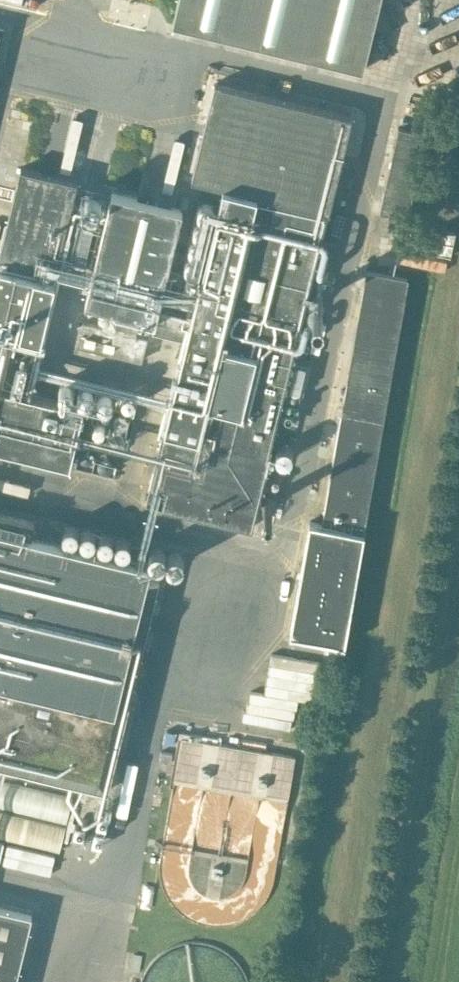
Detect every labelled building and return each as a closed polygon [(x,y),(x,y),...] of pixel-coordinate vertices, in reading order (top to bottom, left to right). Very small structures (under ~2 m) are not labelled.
[(172,23),(363,69),(380,0),(178,0),(172,23)] [(223,501),(256,509),(271,452),(269,451),(328,211),(329,212),(352,116),(214,82),(191,178),(222,185),(192,312),(160,305),(182,206),(111,189),(86,299),(155,316),(152,328),(186,337),(183,355),(166,427),(164,427),(146,501),(219,518),(223,501)] [(424,132),(398,127),(381,210),(407,215),(424,132)] [(54,277),(77,181),(20,166),(0,250),(0,447),(70,464),(84,406),(26,392),(40,335),(41,335),(55,277),(54,277)] [(364,531),(363,531),(408,275),(366,269),(322,524),(310,522),(290,634),(344,643),(364,531)] [(148,336),(83,320),(78,344),(142,360),(148,336)] [(108,790),(160,578),(147,576),(150,564),(0,527),(0,763),(108,790)] [(267,690),(251,687),(247,719),(296,726),(300,698),(316,701),(322,658),(272,651),(267,690)] [(73,797),(0,779),(0,806),(67,822),(73,797)] [(59,850),(65,825),(0,810),(0,836),(59,850)] [(32,913),(0,905),(0,981),(15,981),(32,913)]
